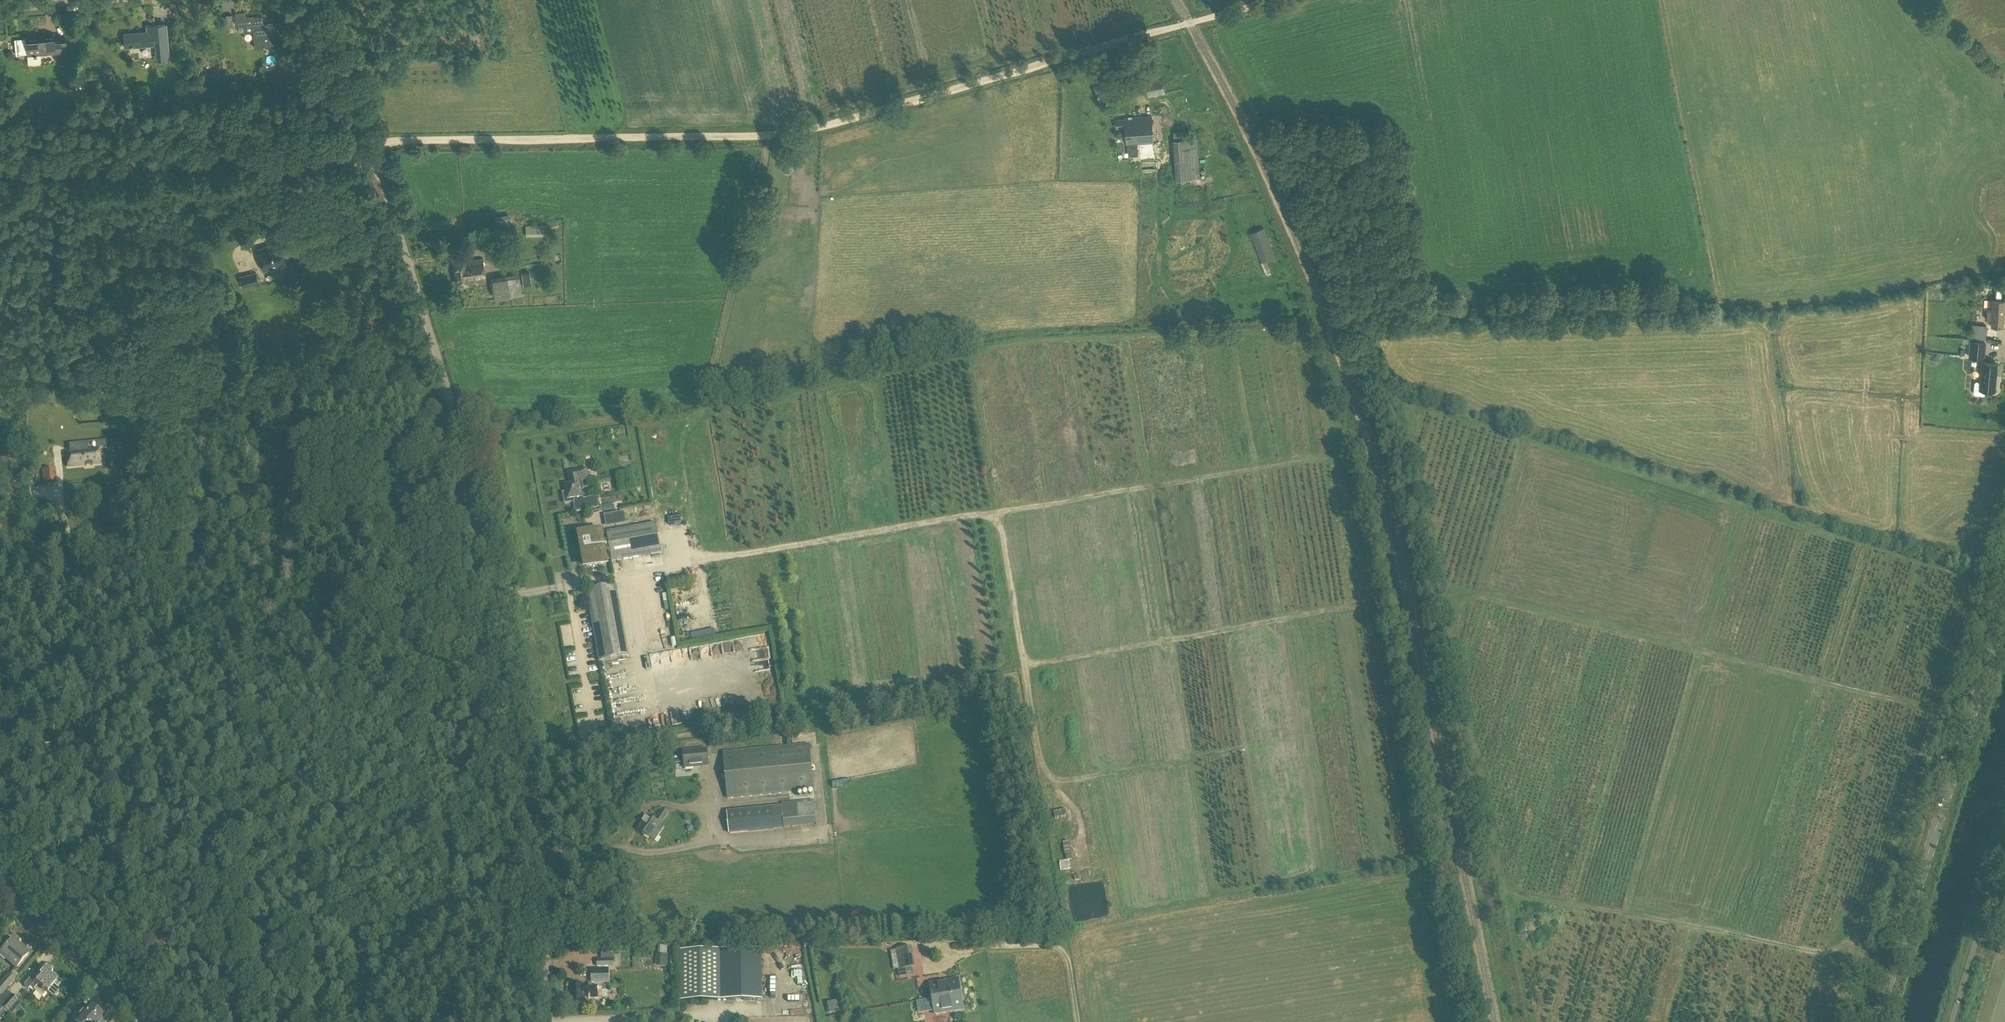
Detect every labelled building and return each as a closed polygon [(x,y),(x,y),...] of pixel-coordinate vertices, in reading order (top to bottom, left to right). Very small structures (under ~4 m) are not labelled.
[(245,12),(235,13),(236,26),(244,25),(245,33),(254,32),(255,48),(280,45),(278,24),(263,25),(263,16),(246,18),(245,12)] [(124,35),(125,47),(156,44),(157,60),(169,59),(166,25),(146,27),(147,33),(124,35)] [(16,38),(14,39),(14,40),(15,40),(17,53),(16,53),(16,55),(18,54),(27,53),(27,56),(40,54),(55,53),(56,58),(68,57),(66,37),(55,38),(54,35),(25,37),(25,38),(16,39),(16,38)] [(1987,67),(1994,73),(1997,77),(2000,74),(1992,64),(1987,67)] [(199,91),(201,98),(201,99),(204,98),(208,97),(206,90),(199,91)] [(1126,128),(1127,144),(1153,142),(1151,118),(1116,120),(1116,128),(1126,128)] [(501,219),(486,220),(487,228),(502,227),(501,219)] [(526,226),(526,236),(546,236),(546,226),(526,226)] [(492,232),(494,244),(517,240),(515,228),(492,232)] [(1276,258),(1265,228),(1250,233),(1260,264),(1276,258)] [(258,249),(263,271),(286,265),(280,244),(258,249)] [(454,263),(457,285),(467,283),(467,282),(485,280),(482,260),(464,262),(464,261),(454,263)] [(240,277),(242,287),(258,284),(255,273),(240,277)] [(493,280),(491,280),(494,298),(521,294),(518,273),(492,277),(493,280)] [(529,273),(521,274),(524,287),(531,286),(529,273)] [(1987,319),(1991,320),(1991,326),(2003,326),(2004,301),(1992,300),(1992,311),(1987,311),(1987,319)] [(1978,335),(1978,325),(1972,325),(1971,334),(1971,338),(1977,339),(1985,339),(1985,335),(1978,335)] [(1970,340),(1969,343),(1968,357),(1984,358),(1986,342),(1985,342),(1970,340)] [(1974,393),(1985,394),(1986,390),(1994,391),(1997,363),(1982,362),(1980,381),(1975,381),(1974,393)] [(94,449),(67,451),(69,466),(96,463),(94,449)] [(604,462),(614,461),(613,453),(603,454),(604,462)] [(55,468),(41,469),(43,484),(57,482),(55,468)] [(563,492),(565,503),(573,502),(575,512),(599,507),(597,496),(583,499),(582,490),(577,487),(576,482),(589,479),(587,468),(567,472),(569,483),(564,484),(566,492),(563,492)] [(604,516),(606,527),(626,524),(624,513),(604,516)] [(581,536),(587,566),(606,562),(604,552),(610,551),(612,561),(661,553),(656,523),(606,532),(609,546),(603,547),(600,532),(581,536)] [(585,587),(595,658),(625,654),(615,583),(585,587)] [(608,703),(631,699),(630,692),(607,695),(608,703)] [(616,714),(613,727),(632,731),(635,717),(616,714)] [(808,743),(722,747),(725,795),(796,791),(795,784),(810,783),(808,743)] [(684,752),(685,768),(709,765),(708,750),(684,752)] [(782,806),(784,827),(816,824),(814,803),(782,806)] [(773,807),(729,811),(728,811),(730,832),(775,828),(773,807)] [(638,830),(651,838),(654,834),(658,836),(664,827),(660,824),(669,812),(663,808),(655,821),(647,815),(638,830)] [(1069,842),(1062,843),(1064,855),(1070,854),(1069,842)] [(0,952),(0,954),(16,968),(29,953),(12,938),(0,952)] [(896,950),(900,969),(912,967),(909,947),(896,950)] [(721,950),(681,950),(681,1000),(721,1000),(721,950)] [(721,950),(721,1000),(761,1000),(761,950),(721,950)] [(59,990),(57,988),(62,983),(58,980),(59,979),(53,974),(46,967),(33,982),(37,986),(34,990),(43,997),(47,992),(51,995),(53,996),(56,996),(58,995),(59,993),(59,990)] [(592,969),(592,982),(597,982),(597,980),(609,980),(609,969),(592,969)] [(787,982),(800,982),(800,978),(796,978),(796,972),(786,973),(787,982)] [(7,990),(16,980),(14,978),(8,973),(0,983),(0,995),(2,996),(7,990)] [(932,999),(961,994),(958,979),(930,984),(932,999)] [(571,985),(571,1004),(584,1004),(584,996),(589,996),(589,998),(598,998),(598,986),(583,986),(583,984),(571,985)] [(2,996),(0,998),(0,1017),(2,1019),(18,1000),(7,990),(2,996)] [(963,1009),(961,994),(932,999),(925,1000),(926,1009),(933,1008),(935,1014),(963,1009)] [(826,999),(827,1010),(836,1009),(835,998),(826,999)] [(804,999),(788,1000),(789,1012),(801,1012),(800,1005),(804,1005),(804,999)] [(89,1005),(74,1021),(105,1021),(103,1020),(104,1018),(89,1005)]
